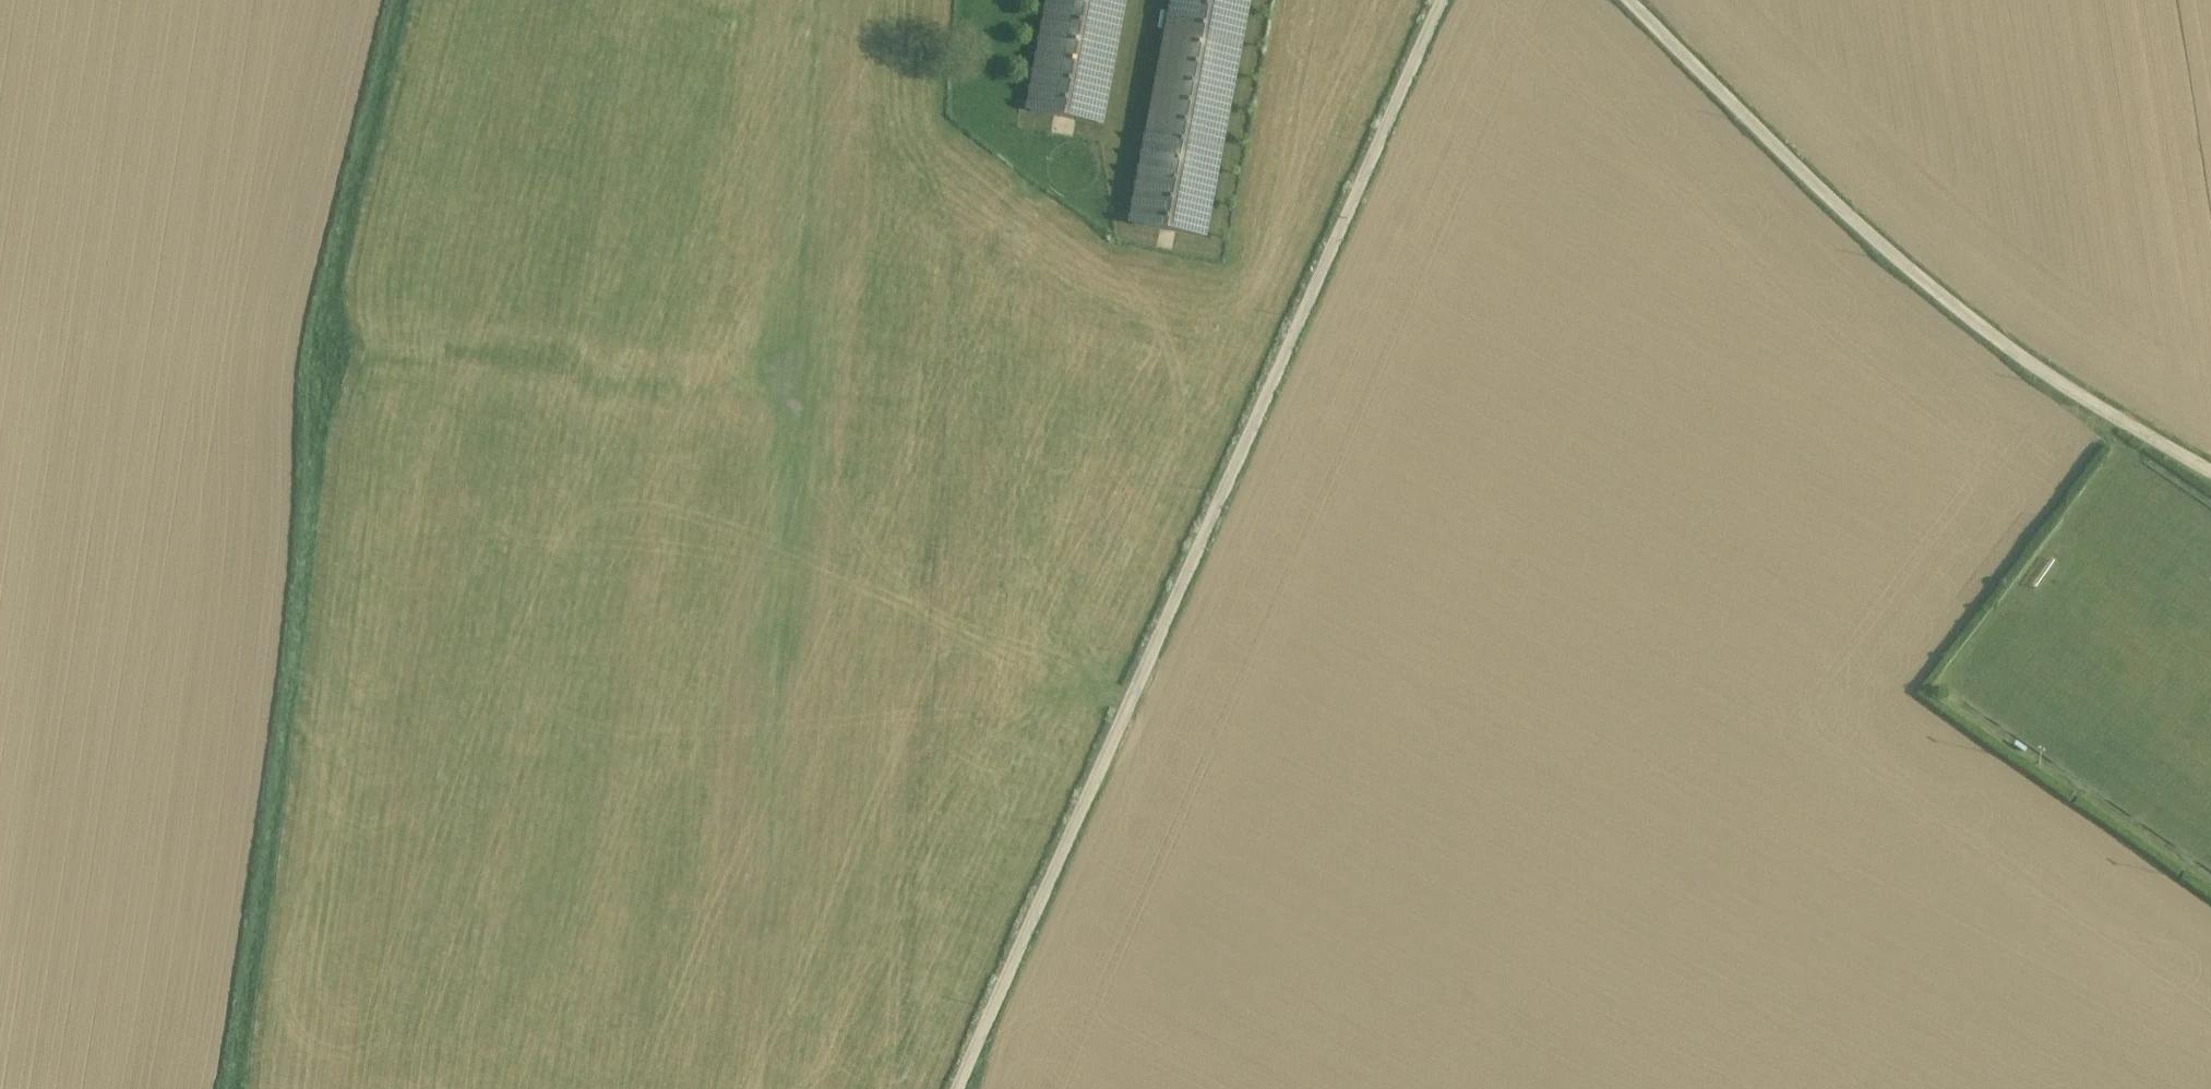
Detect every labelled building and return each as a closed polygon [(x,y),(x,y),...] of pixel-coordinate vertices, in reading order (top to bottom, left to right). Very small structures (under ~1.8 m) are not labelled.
[(1031,112),(1099,125),(1123,0),(1051,0),(1031,112)] [(1134,225),(1202,237),(1247,0),(1176,0),(1134,225)]
